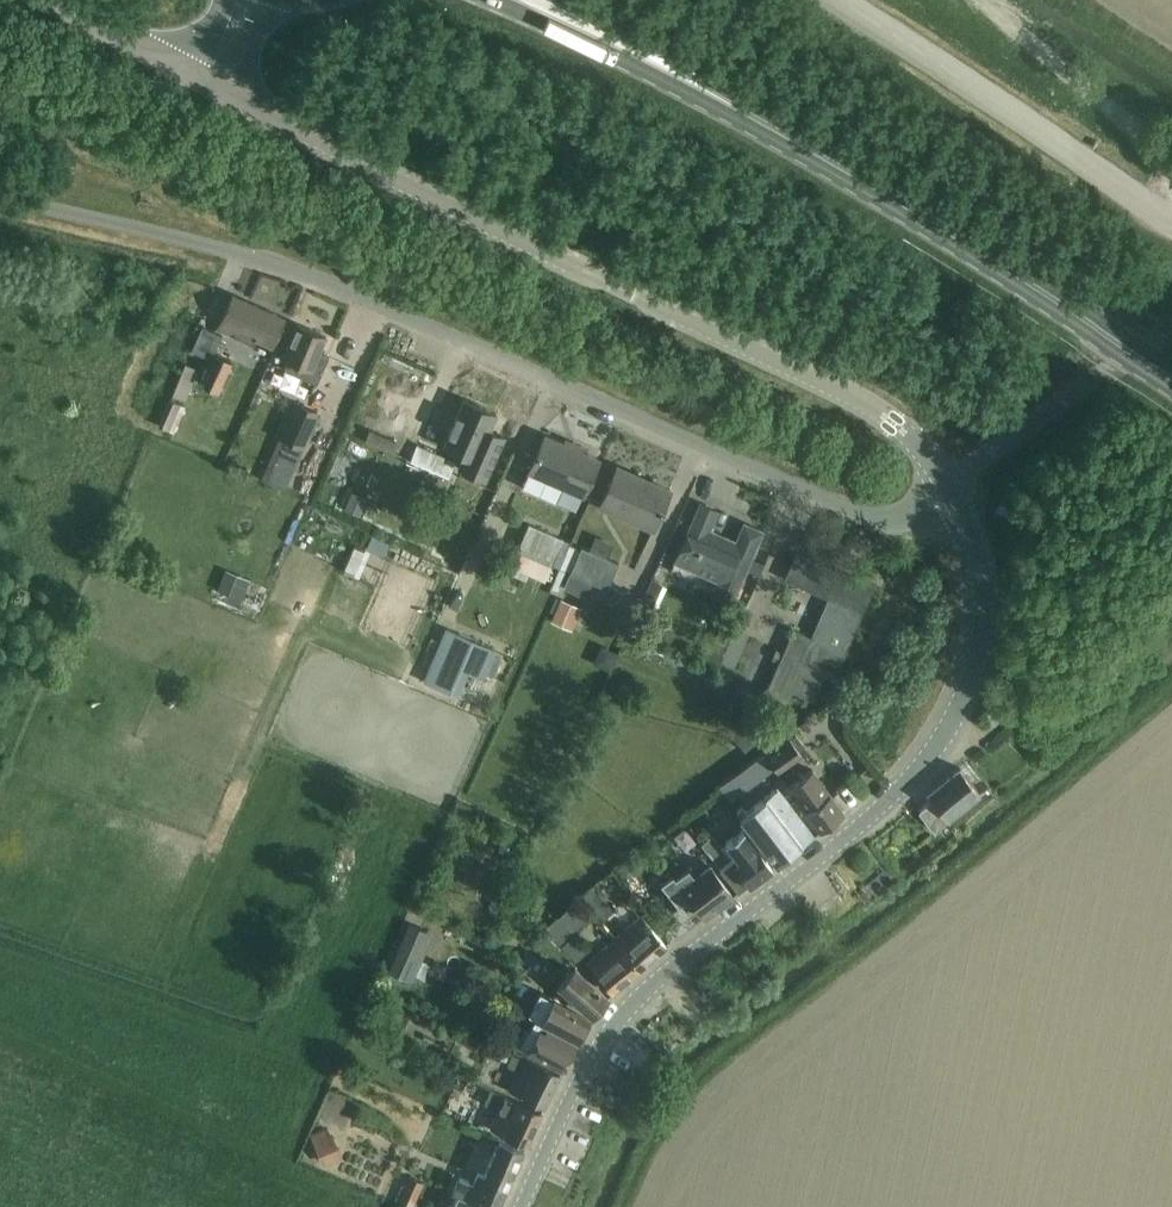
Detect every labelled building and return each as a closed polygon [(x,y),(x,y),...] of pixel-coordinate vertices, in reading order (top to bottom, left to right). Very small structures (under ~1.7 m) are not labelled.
[(255,344),(257,339),(272,346),(285,318),(233,295),(219,328),(255,344)] [(298,324),(288,345),(283,356),(288,358),(287,360),(289,361),(285,369),(317,384),(329,356),(319,352),(326,336),(298,324)] [(202,326),(192,350),(211,358),(221,335),(202,326)] [(219,390),(231,360),(216,353),(204,384),(219,390)] [(185,363),(172,395),(185,401),(198,369),(185,363)] [(482,397),(461,446),(483,457),(476,471),(500,480),(522,432),(507,424),(514,411),(482,397)] [(170,430),(182,403),(171,399),(160,426),(170,430)] [(296,401),(281,437),(303,446),(317,410),(296,401)] [(414,436),(436,445),(441,432),(419,423),(414,436)] [(546,435),(536,457),(523,486),(555,500),(561,486),(584,496),(600,459),(546,435)] [(618,466),(608,488),(600,506),(654,529),(671,490),(618,466)] [(352,495),(346,509),(358,514),(365,500),(352,495)] [(334,517),(338,505),(321,500),(317,512),(334,517)] [(691,525),(676,561),(723,582),(717,595),(733,602),(748,568),(753,557),(764,531),(745,523),(737,541),(711,530),(719,511),(701,503),(691,525)] [(563,571),(574,547),(562,542),(563,538),(529,523),(517,551),(563,571)] [(574,547),(563,571),(570,574),(564,588),(588,598),(595,583),(607,588),(618,562),(582,547),(580,550),(574,547)] [(773,677),(764,698),(786,708),(793,691),(812,699),(814,695),(826,669),(835,673),(874,585),(842,571),(840,576),(833,572),(834,569),(798,553),(788,574),(786,578),(829,598),(812,637),(801,632),(793,629),(782,652),(772,676),(773,677)] [(759,573),(764,562),(753,557),(748,568),(759,573)] [(251,580),(227,571),(220,590),(243,599),(251,580)] [(417,608),(438,618),(447,601),(426,590),(417,608)] [(560,599),(551,620),(573,629),(581,608),(560,599)] [(449,629),(426,681),(450,692),(462,663),(484,673),(495,649),(449,629)] [(793,733),(764,754),(785,783),(797,774),(789,762),(806,750),(793,733)] [(980,790),(960,767),(928,794),(932,799),(919,810),(934,829),(980,790)] [(844,815),(815,774),(811,770),(803,777),(788,787),(821,832),(844,815)] [(814,837),(778,788),(754,805),(745,811),(741,805),(736,808),(778,864),(814,837)] [(744,829),(726,843),(721,846),(713,835),(702,843),(720,869),(738,892),(749,884),(750,885),(773,867),(744,829)] [(664,883),(662,884),(679,907),(681,906),(690,898),(694,904),(705,918),(734,896),(720,877),(710,864),(695,875),(689,867),(675,878),(673,876),(664,883)] [(610,916),(587,890),(578,897),(601,924),(610,916)] [(613,939),(640,970),(667,946),(641,915),(613,939)] [(399,946),(423,957),(434,932),(409,921),(399,946)] [(545,932),(534,943),(548,957),(559,946),(545,932)] [(574,934),(563,946),(579,963),(591,951),(574,934)] [(613,993),(640,970),(613,939),(586,962),(613,993)] [(413,981),(423,957),(399,946),(388,970),(413,981)] [(609,998),(578,972),(572,966),(556,984),(593,1016),(609,998)] [(550,1025),(579,1041),(591,1020),(541,992),(529,1013),(536,1017),(550,1025)] [(526,1046),(525,1047),(563,1068),(579,1041),(550,1025),(536,1017),(529,1030),(530,1030),(532,1027),(538,1030),(529,1048),(526,1046)] [(392,1040),(377,1033),(373,1043),(387,1051),(392,1040)] [(561,1072),(514,1050),(507,1065),(523,1073),(514,1092),(545,1107),(561,1072)] [(542,1112),(484,1085),(478,1099),(505,1112),(497,1130),(528,1144),(542,1112)] [(490,1123),(497,1109),(481,1102),(474,1116),(490,1123)] [(325,1140),(304,1150),(315,1173),(336,1164),(325,1140)] [(503,1141),(501,1140),(485,1175),(479,1172),(474,1183),(460,1177),(454,1192),(459,1194),(453,1206),(488,1206),(500,1206),(525,1150),(503,1141)] [(399,1205),(404,1206),(412,1206),(423,1183),(412,1177),(399,1205)]
